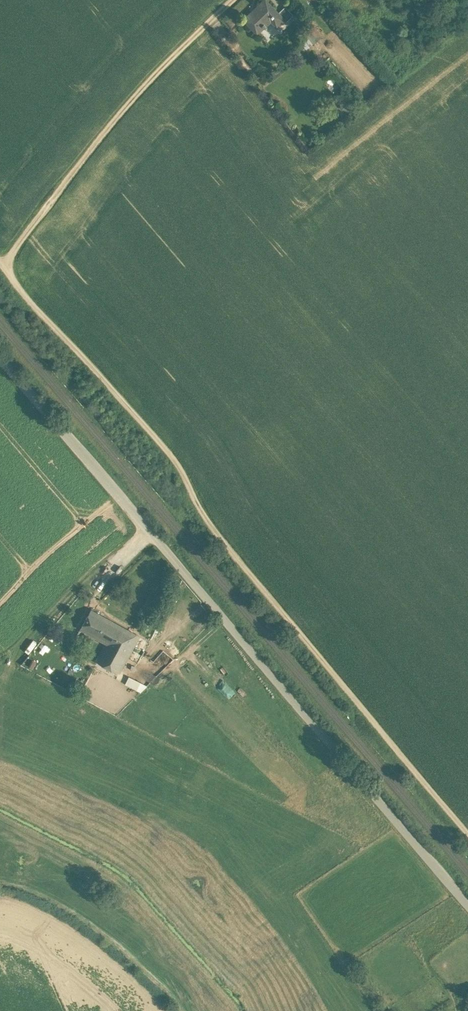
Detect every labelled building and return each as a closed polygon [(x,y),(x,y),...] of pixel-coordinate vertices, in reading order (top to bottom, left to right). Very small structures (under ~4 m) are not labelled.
[(269,2),(246,24),(261,40),(274,28),(281,35),(292,25),(269,2)] [(319,30),(308,35),(311,43),(323,37),(319,30)] [(143,636),(94,610),(83,630),(115,647),(105,665),(122,674),(143,636)] [(143,691),(147,683),(129,674),(125,682),(143,691)]
